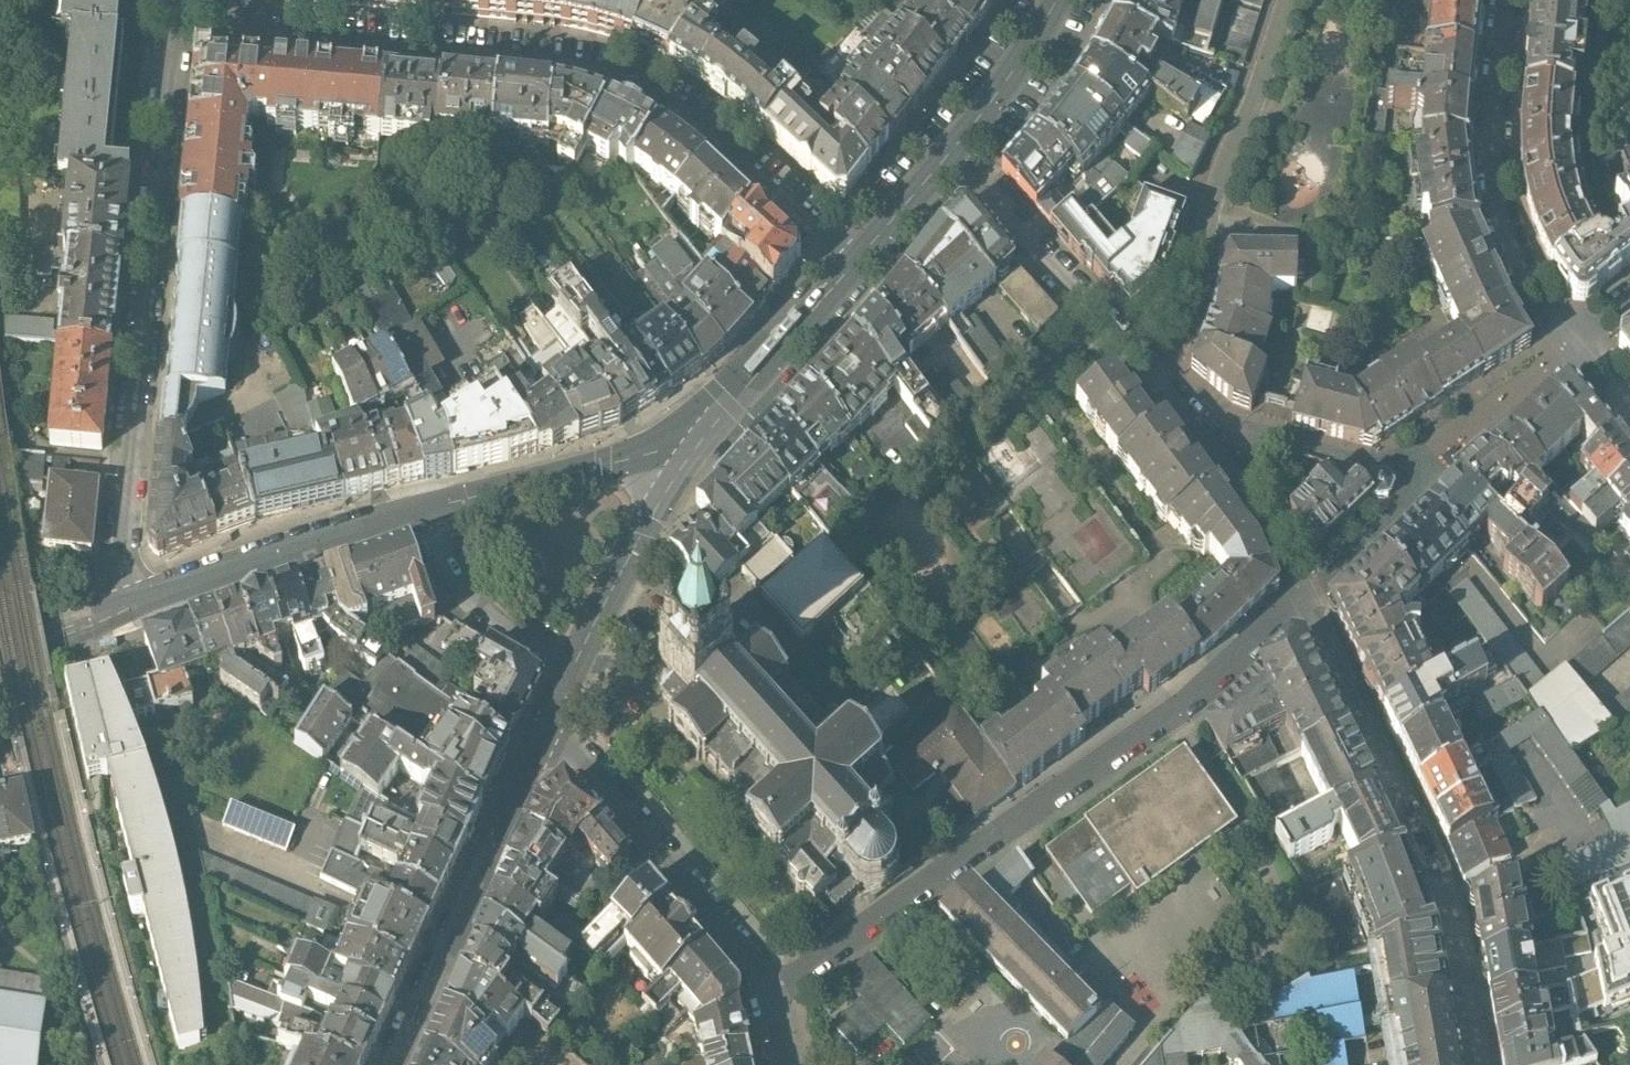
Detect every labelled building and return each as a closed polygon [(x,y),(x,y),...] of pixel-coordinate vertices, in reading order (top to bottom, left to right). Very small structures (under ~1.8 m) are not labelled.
[(64,28),(75,29),(116,33),(119,0),(66,0),(64,28)] [(499,20),(501,0),(453,0),(451,15),(476,18),(499,20)] [(534,24),(537,0),(501,0),(499,20),(526,23),(534,24)] [(534,24),(557,27),(588,33),(595,0),(537,0),(534,24)] [(588,33),(600,36),(621,43),(637,49),(638,44),(635,43),(646,15),(653,0),(595,0),(588,33)] [(646,15),(635,43),(638,44),(637,49),(643,51),(648,53),(672,4),(669,2),(670,0),(653,0),(646,15)] [(669,2),(672,4),(648,53),(659,59),(670,64),(703,24),(709,30),(713,25),(682,0),(670,0),(669,2)] [(713,25),(715,27),(734,2),(731,0),(682,0),(713,25)] [(967,43),(931,8),(923,0),(901,27),(946,69),(957,56),(967,43)] [(931,8),(967,43),(983,17),(994,0),(935,0),(931,8)] [(1116,8),(1175,31),(1176,30),(1179,19),(1184,0),(1119,0),(1116,8)] [(1211,41),(1222,1),(1219,0),(1205,0),(1197,25),(1194,36),(1211,41)] [(1428,45),(1453,48),(1474,50),(1475,39),(1478,2),(1460,0),(1433,0),(1428,45)] [(1529,37),(1579,42),(1583,0),(1533,0),(1529,37)] [(879,6),(855,31),(876,53),(901,27),(879,6)] [(1260,14),(1236,7),(1220,57),(1243,65),(1260,14)] [(1113,16),(1110,24),(1157,39),(1172,44),(1175,31),(1116,8),(1113,16)] [(1197,25),(1179,19),(1176,30),(1182,32),(1194,36),(1197,25)] [(709,30),(703,24),(670,64),(683,70),(701,81),(719,94),(738,109),(764,133),(778,118),(794,101),(782,91),(774,100),(754,83),(757,79),(753,76),(757,71),(744,59),(739,65),(735,61),(732,65),(711,47),(719,37),(709,30)] [(1161,77),(1158,77),(1157,72),(1168,55),(1166,52),(1152,47),(1155,42),(1157,39),(1110,24),(1106,31),(1099,43),(1090,58),(1151,95),(1187,121),(1199,100),(1161,77)] [(946,69),(901,27),(876,53),(876,54),(878,57),(923,100),(934,85),(946,69)] [(116,33),(75,29),(60,175),(72,176),(128,182),(130,166),(120,165),(111,164),(123,34),(116,33)] [(1182,32),(1176,30),(1175,31),(1172,44),(1178,46),(1182,32)] [(859,78),(850,88),(838,78),(848,67),(857,57),(868,68),(878,57),(876,54),(876,53),(855,31),(854,31),(831,58),(828,55),(812,73),(814,75),(844,101),(853,110),(871,86),(859,78)] [(1194,36),(1182,32),(1178,46),(1207,56),(1211,41),(1194,36)] [(1579,42),(1529,37),(1526,81),(1575,85),(1579,42)] [(1453,48),(1428,45),(1424,77),(1401,74),(1399,89),(1447,95),(1470,97),(1471,87),(1474,50),(1453,48)] [(923,100),(878,57),(868,68),(859,78),(871,86),(853,110),(888,145),(905,123),(923,100)] [(1077,78),(1073,83),(1125,126),(1132,118),(1151,95),(1090,58),(1085,66),(1077,78)] [(192,133),(253,140),(254,124),(217,59),(207,66),(198,73),(192,133)] [(310,130),(315,68),(287,65),(217,59),(254,124),(310,130)] [(859,78),(848,67),(838,78),(850,88),(859,78)] [(315,68),(310,130),(380,136),(387,76),(352,72),(315,68)] [(814,75),(801,89),(804,92),(831,115),(844,101),(814,75)] [(406,77),(387,76),(380,136),(380,137),(424,141),(425,139),(437,141),(438,136),(445,81),(406,77)] [(438,136),(493,142),(500,87),(466,84),(445,81),(438,136)] [(1525,189),(1574,177),(1572,160),(1571,138),(1572,121),(1575,85),(1526,81),(1521,130),(1521,150),(1523,171),(1525,189)] [(1035,130),(1074,167),(1083,177),(1125,126),(1073,83),(1056,104),(1046,116),(1035,130)] [(526,90),(500,87),(493,142),(547,147),(548,140),(554,93),(526,90)] [(1469,116),(1470,97),(1447,95),(1399,89),(1390,88),(1388,104),(1411,106),(1424,115),(1423,136),(1442,137),(1471,138),(1470,125),(1469,116)] [(574,173),(586,152),(608,108),(592,102),(577,98),(566,96),(554,93),(548,140),(560,141),(569,143),(558,164),(567,169),(574,173)] [(828,156),(799,127),(810,116),(794,101),(778,118),(764,133),(797,164),(835,199),(846,199),(868,171),(852,157),(839,144),(828,156)] [(853,110),(844,101),(831,115),(820,126),(839,144),(852,157),(868,171),(872,165),(888,145),(853,110)] [(623,114),(608,108),(586,152),(610,164),(619,156),(623,158),(622,166),(626,173),(633,168),(658,133),(647,127),(636,121),(623,114)] [(1193,171),(1211,135),(1189,124),(1171,160),(1193,171)] [(1074,167),(1035,130),(1028,138),(1021,145),(1056,186),(1074,167)] [(192,133),(183,217),(241,222),(245,222),(253,140),(192,133)] [(690,152),(658,133),(633,168),(651,181),(652,185),(657,190),(663,189),(677,201),(706,168),(690,152)] [(1442,137),(1423,136),(1422,152),(1412,152),(1417,208),(1428,208),(1428,236),(1449,228),(1480,218),(1474,179),(1471,138),(1442,137)] [(1329,155),(1295,142),(1283,171),(1317,185),(1329,155)] [(1045,216),(1050,222),(1065,207),(1051,191),(1056,186),(1021,145),(1012,156),(1002,168),(1045,216)] [(1623,146),(1604,156),(1629,219),(1629,221),(1629,160),(1623,146)] [(717,178),(706,168),(677,201),(676,203),(693,218),(689,222),(699,230),(702,226),(722,245),(729,236),(751,210),(717,178)] [(544,172),(538,171),(530,173),(542,187),(544,172)] [(125,214),(128,182),(72,176),(65,251),(70,251),(121,256),(125,214)] [(1574,177),(1525,189),(1533,217),(1542,238),(1553,260),(1562,255),(1596,237),(1586,217),(1579,202),(1574,177)] [(1065,207),(1050,222),(1134,307),(1161,279),(1165,269),(1185,206),(1145,191),(1132,227),(1138,229),(1118,245),(1091,214),(1086,218),(1072,203),(1065,207)] [(989,230),(971,208),(960,207),(956,212),(957,213),(953,217),(943,226),(993,282),(994,282),(1003,275),(1002,274),(1013,264),(1013,257),(998,240),(994,240),(989,235),(989,230)] [(795,251),(751,210),(729,236),(738,244),(742,248),(754,259),(749,263),(746,267),(774,292),(780,283),(796,263),(795,251)] [(241,222),(183,217),(179,262),(180,263),(177,293),(173,334),(167,395),(165,395),(165,401),(198,404),(225,395),(229,357),(231,354),(232,350),(234,344),(236,337),(236,331),(236,326),(235,319),(233,313),(238,267),(237,267),(241,222)] [(1485,309),(1511,295),(1491,247),(1480,218),(1449,228),(1428,236),(1422,238),(1457,324),(1485,309)] [(1553,260),(1564,277),(1577,296),(1583,297),(1591,294),(1597,290),(1598,282),(1629,257),(1629,221),(1629,219),(1596,237),(1562,255),(1553,260)] [(993,282),(943,226),(930,242),(918,257),(905,274),(944,320),(948,325),(997,284),(996,282),(995,282),(994,282),(993,282)] [(738,244),(729,236),(722,245),(721,246),(730,253),(738,244)] [(1250,276),(1274,286),(1297,284),(1298,265),(1298,245),(1275,245),(1248,244),(1231,243),(1222,256),(1219,274),(1224,274),(1250,276)] [(652,259),(650,259),(655,266),(672,285),(685,301),(700,286),(692,276),(693,275),(669,246),(655,258),(653,256),(653,258),(652,259)] [(738,310),(751,320),(760,309),(774,292),(746,267),(730,253),(721,246),(703,269),(709,276),(738,310)] [(69,267),(70,251),(65,251),(35,248),(33,271),(52,273),(53,265),(69,267)] [(754,259),(742,248),(738,252),(749,263),(754,259)] [(121,256),(70,251),(69,267),(66,290),(62,289),(61,306),(65,306),(62,334),(61,344),(112,349),(116,306),(121,256)] [(1003,275),(994,282),(995,282),(996,282),(997,284),(1016,304),(1015,305),(1029,321),(1048,304),(1026,279),(1013,264),(1002,274),(1003,275)] [(660,294),(672,285),(655,266),(646,275),(660,294)] [(552,300),(569,289),(564,281),(564,282),(557,272),(541,283),(546,291),(552,300)] [(634,283),(659,316),(670,306),(660,294),(646,275),(645,274),(634,283)] [(944,320),(905,274),(891,291),(874,313),(903,352),(905,354),(944,320)] [(1240,314),(1270,321),(1274,286),(1250,276),(1224,274),(1221,290),(1215,310),(1240,314)] [(738,310),(709,276),(700,286),(685,301),(693,312),(723,350),(737,336),(751,320),(738,310)] [(672,285),(660,294),(670,306),(683,322),(693,312),(685,301),(672,285)] [(608,376),(639,415),(646,411),(655,405),(619,353),(615,348),(610,340),(606,336),(586,307),(571,287),(569,289),(552,300),(550,302),(559,315),(564,322),(563,323),(579,342),(587,335),(615,371),(608,376)] [(1485,309),(1457,324),(1458,327),(1471,345),(1485,367),(1532,336),(1522,316),(1511,295),(1485,309)] [(586,307),(606,336),(621,325),(609,308),(602,299),(599,302),(597,299),(586,307)] [(377,341),(404,324),(391,302),(365,318),(378,339),(376,340),(377,341)] [(1057,314),(1048,304),(1029,321),(1039,332),(1057,314)] [(659,316),(663,322),(666,325),(666,326),(701,372),(711,361),(723,350),(693,312),(683,322),(670,306),(659,316)] [(1218,342),(1261,358),(1270,321),(1240,314),(1215,310),(1211,322),(1203,336),(1218,342)] [(903,352),(874,313),(866,322),(856,335),(895,389),(917,417),(930,434),(944,423),(902,367),(899,367),(898,367),(894,361),(903,352)] [(588,383),(603,371),(597,363),(579,342),(563,323),(564,322),(559,315),(544,328),(547,332),(567,357),(588,383)] [(4,316),(7,338),(61,344),(62,334),(53,333),(55,321),(4,316)] [(296,317),(288,322),(294,332),(302,327),(296,317)] [(958,338),(957,338),(988,382),(1006,364),(973,319),(959,330),(954,333),(958,338)] [(343,321),(329,329),(333,336),(347,328),(343,321)] [(663,322),(635,344),(671,393),(685,382),(701,372),(666,326),(666,325),(663,322)] [(416,403),(417,405),(420,403),(429,417),(430,416),(432,419),(446,411),(405,341),(411,337),(404,324),(377,341),(384,352),(386,351),(412,394),(416,403)] [(1621,330),(1620,342),(1629,354),(1629,324),(1621,330)] [(1428,368),(1444,394),(1465,379),(1485,367),(1471,345),(1458,327),(1418,352),(1428,368)] [(526,368),(543,392),(565,377),(556,364),(567,357),(547,332),(532,344),(542,357),(526,368)] [(610,340),(615,348),(623,343),(617,335),(610,340)] [(895,389),(856,335),(831,361),(809,384),(836,418),(850,437),(870,416),(872,418),(887,401),(886,400),(895,389)] [(1218,342),(1203,336),(1193,360),(1236,397),(1253,403),(1258,389),(1263,375),(1268,361),(1261,358),(1218,342)] [(365,354),(375,349),(370,340),(360,345),(365,354)] [(664,398),(671,393),(635,344),(634,343),(619,353),(655,405),(664,398)] [(56,392),(107,397),(109,374),(112,349),(61,344),(56,392)] [(1395,388),(1411,414),(1428,404),(1444,394),(1428,368),(1418,352),(1414,344),(1380,364),(1395,388)] [(369,360),(393,404),(407,397),(412,394),(386,351),(384,352),(369,360)] [(352,369),(376,413),(381,411),(393,404),(369,360),(352,369)] [(1130,386),(1113,364),(1076,392),(1116,446),(1154,418),(1138,397),(1140,395),(1136,389),(1132,384),(1130,386)] [(1367,406),(1383,431),(1395,423),(1411,414),(1395,388),(1380,364),(1355,381),(1367,406)] [(1332,400),(1337,378),(1307,367),(1298,399),(1294,415),(1313,421),(1328,423),(1332,400)] [(352,369),(336,378),(357,423),(376,413),(352,369)] [(946,370),(927,384),(949,414),(968,399),(946,370)] [(639,415),(608,376),(603,371),(588,383),(587,384),(620,427),(629,421),(639,415)] [(550,403),(578,441),(585,438),(620,427),(587,384),(581,389),(572,376),(571,377),(569,374),(565,377),(543,392),(543,393),(550,403)] [(1571,379),(1563,377),(1550,389),(1583,426),(1600,447),(1616,434),(1585,396),(1571,379)] [(1332,400),(1328,423),(1364,434),(1374,438),(1383,431),(1367,406),(1355,381),(1337,378),(1332,400)] [(836,418),(809,384),(792,403),(774,420),(816,467),(818,466),(827,476),(833,471),(823,460),(844,441),(853,453),(859,448),(850,437),(836,418)] [(301,389),(277,400),(295,437),(314,433),(308,417),(304,395),(301,389)] [(1583,426),(1550,389),(1522,416),(1510,427),(1542,465),(1583,426)] [(447,444),(453,477),(503,465),(511,463),(539,455),(507,407),(496,390),(451,420),(458,434),(446,442),(447,444)] [(107,397),(56,392),(51,443),(102,448),(104,420),(107,397)] [(411,406),(416,403),(412,394),(407,397),(411,406)] [(1046,549),(1083,598),(1149,549),(1036,397),(969,446),(1006,495),(1046,549)] [(578,441),(550,403),(530,417),(518,400),(507,407),(539,455),(563,446),(578,441)] [(164,419),(161,442),(182,444),(192,422),(197,412),(198,404),(165,401),(164,419)] [(416,423),(406,431),(424,481),(442,478),(453,477),(447,444),(446,442),(434,422),(432,419),(430,416),(429,417),(420,403),(417,405),(416,403),(411,406),(406,410),(416,423)] [(360,496),(385,490),(366,440),(360,429),(338,436),(331,413),(325,410),(308,417),(314,433),(325,461),(333,457),(346,499),(360,496)] [(1165,410),(1154,418),(1116,446),(1117,448),(1119,447),(1164,509),(1166,511),(1214,476),(1194,449),(1165,410)] [(381,411),(376,413),(381,426),(386,424),(381,411)] [(451,420),(446,411),(432,419),(434,422),(446,442),(458,434),(451,420)] [(921,448),(932,437),(930,434),(917,417),(905,426),(921,448)] [(816,467),(774,420),(762,433),(750,446),(779,477),(789,490),(790,492),(816,467)] [(386,424),(381,426),(384,434),(385,436),(393,434),(391,428),(386,424)] [(236,463),(232,451),(223,427),(182,444),(196,478),(236,463)] [(1542,465),(1510,427),(1499,437),(1489,446),(1524,479),(1542,465)] [(414,483),(424,481),(406,431),(393,434),(385,436),(402,486),(414,483)] [(232,451),(236,463),(243,481),(242,481),(255,521),(284,514),(312,507),(346,499),(333,457),(325,461),(314,433),(295,437),(232,451)] [(384,434),(366,440),(385,490),(394,488),(402,486),(385,436),(384,434)] [(1597,449),(1581,463),(1596,481),(1572,500),(1583,514),(1624,481),(1629,476),(1629,451),(1616,434),(1600,447),(1597,449)] [(182,444),(161,442),(151,546),(160,554),(200,541),(218,534),(196,478),(182,444)] [(1524,479),(1489,446),(1485,442),(1470,455),(1453,466),(1458,472),(1479,490),(1500,510),(1524,479)] [(779,477),(750,446),(721,477),(716,483),(719,485),(698,505),(711,519),(732,543),(753,523),(789,490),(779,477)] [(14,452),(19,481),(25,481),(41,483),(44,454),(21,452),(14,452)] [(54,455),(52,478),(69,480),(71,457),(54,455)] [(922,482),(1034,634),(1062,614),(1025,564),(986,510),(950,462),(922,482)] [(1367,481),(1356,469),(1345,480),(1328,462),(1319,471),(1307,481),(1310,484),(1290,502),(1309,545),(1333,523),(1341,515),(1373,485),(1369,479),(1367,481)] [(236,463),(196,478),(218,534),(237,527),(255,521),(242,481),(243,481),(236,463)] [(1386,465),(1373,466),(1368,478),(1369,479),(1373,485),(1376,489),(1389,487),(1394,477),(1394,475),(1391,470),(1388,466),(1386,465)] [(1516,529),(1551,495),(1548,493),(1558,483),(1542,465),(1524,479),(1500,510),(1500,511),(1516,529)] [(816,467),(790,492),(828,538),(858,509),(848,499),(848,498),(840,491),(827,476),(818,466),(816,467)] [(1479,490),(1458,472),(1442,487),(1430,500),(1448,520),(1464,537),(1489,514),(1489,529),(1508,548),(1511,548),(1515,552),(1528,541),(1516,529),(1500,511),(1500,510),(1479,490)] [(1218,473),(1214,476),(1166,511),(1167,512),(1171,509),(1190,535),(1195,531),(1204,543),(1211,539),(1230,565),(1229,566),(1247,571),(1270,561),(1258,535),(1239,508),(1226,491),(1229,489),(1218,473)] [(1624,481),(1583,514),(1596,530),(1620,510),(1627,519),(1629,516),(1629,476),(1624,481)] [(69,480),(52,478),(45,544),(67,546),(92,548),(98,483),(72,480),(69,480)] [(1548,493),(1551,495),(1516,529),(1528,541),(1549,565),(1556,560),(1548,550),(1574,523),(1583,514),(1572,500),(1558,483),(1548,493)] [(1448,520),(1430,500),(1401,527),(1384,543),(1402,566),(1418,587),(1467,541),(1464,537),(1448,520)] [(1596,530),(1583,514),(1574,523),(1594,546),(1604,538),(1596,530)] [(732,543),(711,519),(700,529),(699,527),(688,537),(671,553),(710,595),(738,570),(748,560),(732,543)] [(757,527),(753,523),(732,543),(748,560),(738,570),(743,574),(742,575),(752,586),(758,593),(759,592),(763,597),(761,599),(802,644),(863,588),(823,544),(796,568),(791,563),(792,561),(790,559),(791,557),(792,555),(792,554),(792,552),(792,550),(791,548),(790,546),(788,545),(786,544),(784,544),(782,544),(780,545),(778,546),(776,543),(775,544),(772,542),(769,539),(768,539),(765,537),(767,535),(766,534),(765,536),(762,532),(763,531),(762,530),(760,531),(758,528),(759,527),(758,526),(757,527)] [(1528,541),(1515,552),(1504,561),(1504,563),(1541,607),(1566,584),(1549,565),(1528,541)] [(1435,680),(1400,605),(1418,587),(1402,566),(1384,543),(1330,594),(1368,671),(1385,706),(1411,693),(1435,680)] [(365,617),(385,611),(426,596),(411,547),(362,564),(348,569),(365,617)] [(1276,578),(1270,561),(1247,571),(1229,566),(1210,585),(1209,584),(1200,593),(1201,593),(1187,606),(1190,609),(1177,620),(1200,648),(1241,612),(1276,578)] [(336,573),(326,576),(343,623),(352,630),(368,625),(365,617),(348,569),(336,573)] [(362,637),(352,630),(343,623),(326,576),(316,580),(307,583),(296,586),(313,632),(325,628),(332,635),(356,653),(352,659),(357,662),(349,674),(364,684),(384,654),(385,654),(372,644),(362,637)] [(1547,678),(1466,576),(1450,588),(1466,609),(1494,649),(1515,677),(1527,695),(1547,678)] [(1466,609),(1450,588),(1445,582),(1428,599),(1455,638),(1470,661),(1476,658),(1494,649),(1466,609)] [(270,596),(284,640),(293,636),(306,672),(325,665),(313,632),(296,586),(289,589),(270,596)] [(273,643),(284,640),(270,596),(254,601),(243,605),(259,654),(262,660),(275,669),(281,667),(273,643)] [(430,607),(426,596),(385,611),(387,618),(394,636),(435,622),(430,607)] [(244,659),(259,654),(243,605),(228,610),(216,614),(234,663),(244,659)] [(1113,644),(1108,647),(1135,683),(1140,680),(1143,678),(1149,686),(1166,674),(1170,671),(1169,671),(1200,648),(1177,620),(1167,607),(1138,629),(1136,627),(1113,644)] [(1629,611),(1566,664),(1581,683),(1629,642),(1629,612),(1629,611)] [(234,663),(216,614),(202,619),(190,623),(206,670),(206,673),(221,668),(234,663)] [(385,639),(394,636),(387,618),(378,621),(385,639)] [(154,665),(160,681),(148,685),(156,713),(170,709),(185,704),(192,701),(190,694),(184,677),(190,675),(206,670),(190,623),(145,638),(154,665)] [(478,665),(490,644),(456,624),(443,646),(478,666),(478,665)] [(892,871),(893,868),(893,865),(893,861),(893,858),(892,854),(890,851),(888,849),(880,839),(887,832),(888,830),(889,829),(890,827),(890,826),(890,824),(890,822),(889,820),(888,819),(893,814),(890,811),(888,813),(878,802),(893,788),(882,775),(883,774),(880,770),(883,767),(880,763),(877,766),(852,739),(856,736),(852,732),(849,735),(846,731),(844,733),(833,719),(822,728),(812,717),(814,715),(812,712),(810,714),(798,701),(800,699),(798,696),(796,698),(788,689),(790,687),(788,684),(788,683),(791,680),(788,677),(785,680),(776,669),(760,652),(763,649),(760,646),(757,649),(755,647),(755,648),(753,645),(750,648),(752,651),(747,656),(728,635),(725,637),(724,637),(723,636),(721,636),(719,636),(718,637),(716,637),(715,639),(714,640),(713,642),(713,644),(713,646),(699,630),(690,637),(677,648),(667,657),(667,658),(659,665),(673,682),(672,681),(670,681),(669,681),(667,682),(666,683),(665,684),(664,685),(663,687),(662,688),(662,690),(662,691),(663,692),(663,693),(661,695),(680,716),(673,722),(670,718),(668,721),(670,724),(670,725),(668,727),(671,731),(673,728),(698,756),(695,759),(698,763),(701,760),(702,760),(705,763),(708,760),(715,769),(714,771),(716,774),(718,772),(729,785),(728,786),(730,789),(732,788),(742,799),(732,808),(744,821),(743,822),(746,825),(743,828),(746,832),(750,829),(774,857),(771,859),(775,863),(777,861),(780,864),(782,863),(790,873),(786,876),(796,887),(795,893),(798,897),(805,898),(814,908),(825,899),(826,901),(827,900),(835,909),(860,887),(852,878),(853,877),(857,880),(859,882),(862,884),(865,885),(868,885),(872,886),(875,885),(878,884),(881,883),(884,881),(886,879),(889,877),(891,874),(892,871)] [(362,637),(372,644),(378,642),(375,632),(362,637)] [(1291,632),(1260,662),(1250,672),(1239,684),(1238,683),(1229,693),(1227,695),(1226,695),(1215,707),(1215,706),(1208,713),(1206,714),(1225,746),(1243,777),(1274,761),(1282,757),(1266,726),(1287,716),(1302,746),(1325,734),(1346,723),(1303,634),(1291,632)] [(1056,668),(1043,677),(1079,725),(1106,706),(1135,683),(1108,647),(1102,639),(1087,651),(1084,646),(1070,657),(1073,661),(1059,671),(1056,668)] [(476,704),(469,714),(505,738),(516,723),(520,718),(526,707),(544,675),(517,660),(490,644),(478,665),(486,670),(475,689),(483,694),(476,704)] [(450,671),(412,646),(400,665),(415,676),(415,679),(435,693),(440,685),(450,671)] [(400,665),(384,654),(364,684),(349,674),(346,672),(326,702),(351,719),(361,724),(370,731),(407,756),(424,766),(462,710),(442,698),(435,693),(415,679),(415,676),(400,665)] [(1400,738),(1442,716),(1435,701),(1445,695),(1446,699),(1486,678),(1476,658),(1470,661),(1435,680),(1411,693),(1385,706),(1392,720),(1400,738)] [(237,672),(269,694),(277,700),(279,701),(289,688),(253,664),(253,665),(250,663),(246,665),(244,659),(234,663),(237,672)] [(234,663),(221,668),(223,676),(220,682),(260,708),(269,694),(237,672),(234,663)] [(281,667),(275,669),(296,683),(300,679),(299,678),(302,674),(294,669),(292,663),(281,667)] [(1547,678),(1527,695),(1539,712),(1571,751),(1614,725),(1599,707),(1581,683),(1566,664),(1565,664),(1547,678)] [(206,673),(206,670),(190,675),(195,692),(211,687),(206,673)] [(101,777),(115,773),(147,764),(129,720),(156,713),(148,685),(118,692),(110,675),(105,676),(104,673),(73,681),(66,683),(87,780),(96,778),(101,777)] [(190,694),(195,692),(190,675),(184,677),(190,694)] [(996,727),(981,738),(1003,768),(1017,785),(1049,761),(1085,734),(1079,725),(1043,677),(1041,678),(1049,688),(1034,699),(1037,704),(1000,732),(996,727)] [(1515,677),(1467,702),(1471,710),(1475,708),(1480,718),(1527,695),(1515,677)] [(440,685),(435,693),(442,698),(447,689),(440,685)] [(469,714),(476,704),(448,687),(447,689),(442,698),(462,710),(469,714)] [(1599,707),(1614,725),(1629,716),(1629,687),(1599,707)] [(269,694),(260,708),(260,712),(265,715),(277,700),(269,694)] [(297,743),(322,761),(351,719),(326,702),(325,701),(297,743)] [(187,717),(188,714),(185,704),(170,709),(174,721),(187,717)] [(975,816),(1017,785),(1003,768),(981,738),(959,709),(891,760),(914,791),(935,774),(936,775),(939,772),(938,771),(940,770),(946,778),(975,816)] [(424,766),(440,777),(464,795),(483,803),(496,772),(510,741),(505,738),(469,714),(462,710),(424,766)] [(1571,751),(1539,712),(1482,746),(1490,762),(1515,808),(1536,799),(1508,750),(1531,735),(1589,817),(1601,810),(1609,805),(1571,751)] [(1420,780),(1463,758),(1454,740),(1461,737),(1457,730),(1451,733),(1442,716),(1400,738),(1409,757),(1420,780)] [(1364,759),(1346,723),(1325,734),(1302,746),(1332,805),(1333,804),(1376,782),(1364,759)] [(398,771),(407,756),(370,731),(340,773),(362,788),(379,799),(398,771)] [(1436,814),(1476,792),(1464,767),(1468,765),(1471,771),(1490,762),(1482,746),(1463,758),(1420,780),(1428,796),(1436,814)] [(1084,820),(1045,848),(1062,872),(1062,871),(1092,913),(1131,885),(1136,892),(1188,856),(1226,829),(1237,821),(1184,747),(1083,818),(1084,820)] [(424,766),(407,756),(398,771),(423,787),(428,786),(434,789),(440,777),(424,766)] [(1303,820),(1274,761),(1243,777),(1276,833),(1303,820)] [(164,816),(147,764),(115,773),(108,775),(114,800),(122,832),(132,869),(135,877),(127,879),(124,879),(133,913),(144,910),(148,927),(179,1046),(204,1040),(201,1007),(197,965),(188,917),(176,864),(164,816)] [(440,777),(434,789),(419,820),(425,823),(465,842),(474,821),(483,803),(464,795),(440,777)] [(1376,782),(1333,804),(1340,819),(1360,859),(1403,842),(1396,826),(1376,782)] [(558,854),(577,838),(597,822),(564,784),(557,789),(552,793),(547,798),(543,802),(538,807),(536,810),(532,816),(529,820),(525,827),(558,854)] [(381,818),(387,805),(379,799),(362,788),(346,822),(367,832),(373,819),(378,822),(380,818),(381,818)] [(1449,839),(1491,819),(1496,816),(1490,802),(1483,805),(1476,792),(1436,814),(1442,826),(1449,839)] [(32,843),(21,793),(0,797),(0,850),(32,843)] [(1331,823),(1340,819),(1333,804),(1332,805),(1303,820),(1276,833),(1289,855),(1332,834),(1333,827),(1331,823)] [(286,852),(295,830),(232,805),(223,828),(286,852)] [(1629,866),(1629,867),(1629,866),(1629,807),(1615,815),(1609,805),(1601,810),(1615,838),(1629,866)] [(373,819),(367,832),(411,853),(416,842),(412,840),(413,837),(411,833),(381,818),(380,818),(378,822),(373,819)] [(1491,819),(1449,839),(1456,858),(1465,879),(1472,876),(1489,868),(1489,867),(1510,858),(1491,819)] [(344,823),(330,852),(331,853),(353,863),(359,850),(367,832),(346,822),(346,823),(344,823)] [(630,860),(602,827),(597,822),(577,838),(591,854),(611,878),(630,860)] [(411,853),(412,853),(452,871),(458,858),(465,842),(425,823),(416,842),(411,853)] [(517,846),(508,865),(545,890),(561,866),(563,873),(573,880),(570,886),(589,899),(600,888),(577,869),(558,854),(525,827),(517,846)] [(411,853),(367,832),(359,850),(397,866),(400,864),(402,862),(406,864),(412,853),(411,853)] [(1615,838),(1552,864),(1563,891),(1629,866),(1615,838)] [(1403,842),(1360,859),(1347,864),(1377,945),(1435,925),(1425,899),(1403,842)] [(387,907),(391,898),(386,896),(387,892),(387,889),(373,883),(374,882),(360,875),(364,868),(353,864),(353,863),(331,853),(320,878),(369,900),(384,907),(384,906),(387,907)] [(398,882),(439,900),(446,885),(452,871),(412,853),(406,864),(398,882)] [(1069,1045),(1051,1064),(1047,1060),(1042,1064),(1103,1064),(1134,1029),(1119,1015),(1082,978),(1084,975),(1072,963),(1070,965),(1018,913),(1020,911),(1007,898),(1031,874),(1017,853),(979,890),(970,881),(939,913),(1034,1009),(1069,1045)] [(600,888),(611,878),(591,854),(577,869),(600,888)] [(279,888),(198,855),(205,886),(269,912),(279,888)] [(1370,947),(1377,945),(1347,864),(1303,881),(1317,965),(1370,947)] [(502,879),(496,892),(536,920),(541,923),(558,899),(545,890),(508,865),(502,879)] [(575,911),(589,899),(570,886),(573,880),(563,873),(561,866),(545,890),(558,899),(575,911)] [(378,873),(364,868),(360,875),(374,882),(373,883),(387,889),(387,892),(386,896),(391,898),(396,887),(375,878),(378,873)] [(1483,957),(1533,945),(1518,870),(1468,892),(1474,919),(1483,957)] [(386,876),(378,873),(375,878),(396,887),(398,882),(386,876)] [(628,901),(581,947),(593,958),(619,933),(616,929),(620,925),(630,937),(666,902),(648,881),(628,901)] [(433,912),(439,900),(398,882),(396,887),(391,898),(387,907),(427,925),(433,912)] [(1592,952),(1597,975),(1605,1003),(1629,993),(1629,883),(1598,895),(1617,945),(1601,949),(1599,950),(1592,952)] [(279,888),(269,912),(304,926),(313,903),(314,902),(279,888)] [(527,933),(536,920),(496,892),(492,903),(486,916),(561,973),(571,961),(536,934),(531,935),(527,933)] [(365,910),(361,921),(375,927),(384,907),(369,900),(365,910)] [(702,944),(666,902),(630,937),(624,943),(634,953),(629,957),(647,977),(652,972),(662,983),(702,944)] [(313,903),(304,926),(325,935),(326,935),(335,912),(313,903)] [(360,922),(351,945),(408,969),(417,950),(424,934),(427,925),(387,907),(384,906),(384,907),(375,927),(361,921),(360,922)] [(335,912),(326,935),(351,945),(360,922),(355,920),(352,914),(347,912),(341,915),(335,912)] [(480,928),(474,941),(510,968),(519,956),(523,959),(522,964),(557,990),(566,977),(561,973),(486,916),(480,928)] [(1435,925),(1377,945),(1370,947),(1393,1064),(1459,1064),(1435,925)] [(1595,934),(1483,957),(1491,997),(1597,975),(1592,952),(1599,950),(1595,934)] [(338,974),(351,945),(326,935),(325,935),(314,964),(338,974)] [(462,967),(525,1015),(547,1034),(558,1020),(542,1007),(542,1006),(510,981),(511,980),(505,976),(511,968),(510,968),(474,941),(468,955),(462,967)] [(687,997),(696,1006),(728,975),(702,944),(662,983),(645,1001),(653,1009),(659,1014),(665,1007),(662,1004),(672,993),(677,993),(681,997),(684,994),(687,997)] [(351,945),(338,974),(396,997),(401,983),(408,969),(351,945)] [(845,977),(862,997),(833,1023),(857,1049),(886,1023),(904,1044),(930,1020),(871,954),(845,977)] [(396,997),(338,974),(314,964),(296,957),(285,982),(292,984),(384,1021),(390,1008),(396,997)] [(445,1004),(445,1005),(486,1037),(499,1047),(525,1015),(462,967),(454,985),(445,1004)] [(232,974),(228,985),(244,991),(248,980),(232,974)] [(738,987),(728,975),(696,1006),(702,1012),(694,1019),(695,1023),(709,1020),(711,1023),(735,1002),(736,1000),(737,998),(738,996),(738,993),(738,991),(738,988),(738,987)] [(582,989),(566,977),(557,990),(573,1001),(582,989)] [(285,1002),(290,989),(269,979),(262,998),(280,1005),(282,1001),(285,1002)] [(1343,1047),(1364,1044),(1353,979),(1287,991),(1228,1026),(1233,1033),(1313,1018),(1321,1064),(1346,1064),(1343,1047)] [(333,1025),(374,1041),(379,1031),(384,1021),(292,984),(290,989),(285,1002),(282,1001),(280,1005),(281,1005),(281,1006),(330,1024),(333,1025)] [(325,1035),(330,1024),(281,1006),(281,1005),(280,1005),(262,998),(244,991),(228,985),(231,1010),(280,1028),(283,1020),(325,1035)] [(1539,1004),(1537,988),(1515,992),(1491,997),(1494,1010),(1498,1029),(1521,1025),(1550,1020),(1547,1002),(1539,1004)] [(702,1012),(696,1006),(687,997),(684,1000),(679,1004),(694,1019),(702,1012)] [(1185,1053),(1224,1047),(1238,1064),(1258,1064),(1233,1033),(1228,1026),(1206,998),(1147,1064),(1187,1064),(1185,1053)] [(43,1005),(0,999),(0,1064),(36,1064),(43,1005)] [(693,1048),(683,1060),(745,1047),(735,1002),(711,1023),(709,1020),(695,1023),(679,1035),(693,1048)] [(665,1007),(659,1014),(657,1016),(670,1029),(682,1016),(669,1003),(665,1007)] [(497,1057),(482,1044),(486,1037),(445,1005),(437,1024),(426,1048),(441,1057),(451,1064),(490,1064),(497,1057)] [(280,1028),(284,1029),(316,1040),(317,1043),(316,1046),(322,1049),(333,1025),(330,1024),(325,1035),(283,1020),(280,1028)] [(1500,1044),(1503,1055),(1526,1051),(1554,1044),(1550,1020),(1521,1025),(1498,1029),(1500,1044)] [(343,1064),(364,1064),(368,1057),(374,1041),(333,1025),(322,1049),(316,1046),(317,1043),(316,1040),(284,1029),(278,1046),(307,1053),(318,1056),(342,1064),(343,1064)] [(1597,1064),(1582,1039),(1554,1044),(1526,1051),(1503,1055),(1505,1064),(1596,1064),(1597,1064)] [(745,1047),(683,1060),(679,1064),(749,1064),(745,1047)] [(441,1057),(426,1048),(419,1064),(451,1064),(441,1057)] [(342,1064),(318,1056),(307,1053),(302,1064),(343,1064),(342,1064)]
